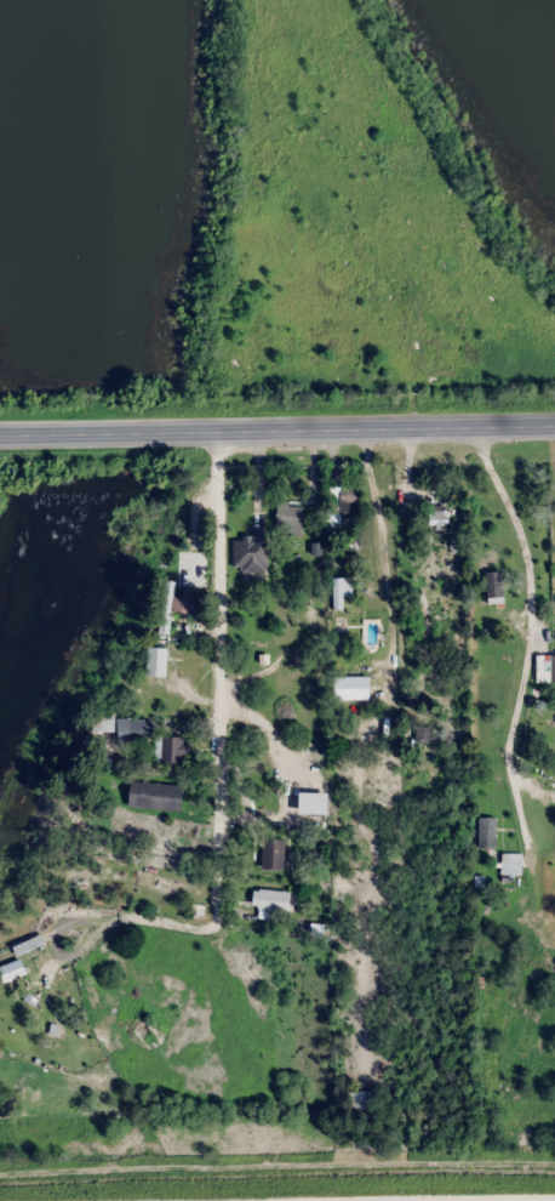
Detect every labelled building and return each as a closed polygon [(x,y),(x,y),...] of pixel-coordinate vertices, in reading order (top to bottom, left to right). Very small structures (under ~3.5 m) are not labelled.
[(361,488),(329,487),(327,532),(341,532),(342,513),(360,513),(361,488)] [(304,505),(277,504),(276,534),(304,535),(304,505)] [(448,506),(430,506),(430,526),(448,526),(448,506)] [(268,571),(268,535),(233,535),(233,571),(268,571)] [(504,571),(487,571),(487,603),(504,603),(504,571)] [(173,633),(175,581),(165,581),(162,633),(173,633)] [(170,676),(170,648),(146,648),(146,676),(170,676)] [(538,655),(538,671),(551,671),(551,682),(554,682),(554,655),(538,655)] [(162,765),(185,765),(185,737),(162,737),(162,765)] [(185,786),(131,780),(128,807),(182,812),(185,786)] [(479,850),(498,850),(498,818),(479,818),(479,850)] [(285,839),(263,839),(263,870),(285,870),(285,839)] [(523,853),(501,853),(501,875),(523,875),(523,853)] [(252,907),(290,915),(294,895),(256,887),(252,907)] [(17,962),(0,969),(0,978),(2,984),(23,975),(17,962)]
